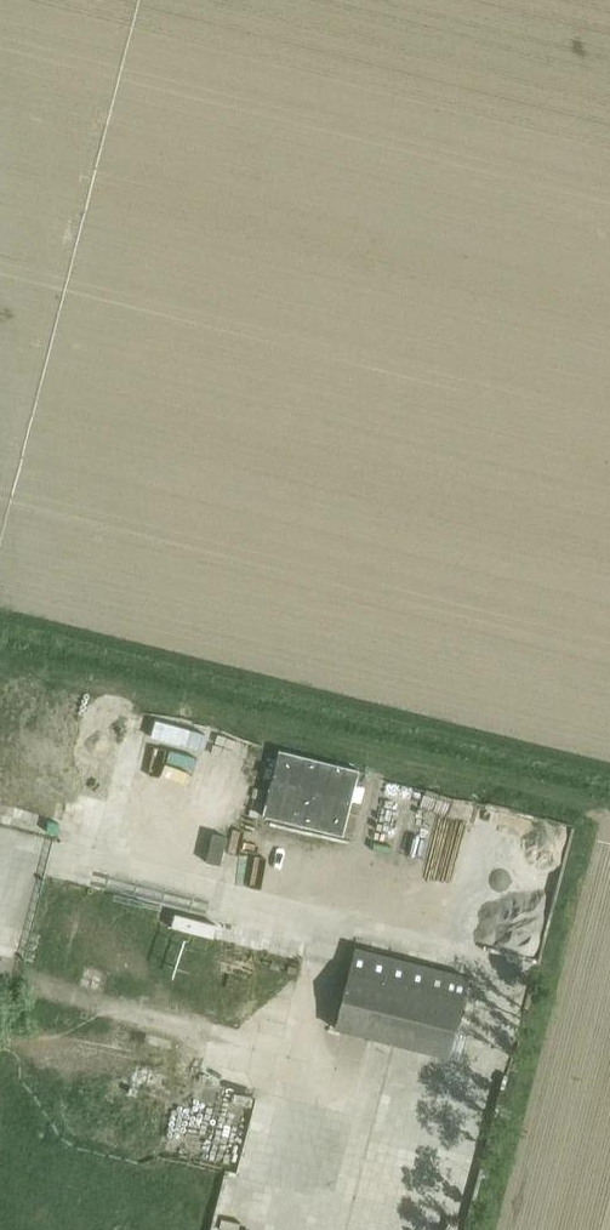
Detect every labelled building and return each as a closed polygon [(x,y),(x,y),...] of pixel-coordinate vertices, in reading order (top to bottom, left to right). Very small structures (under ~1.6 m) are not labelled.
[(173,920),(171,928),(200,935),(201,931),(202,927),(204,922),(174,914),(173,920)] [(201,931),(200,935),(213,939),(217,925),(204,922),(202,927),(201,931)] [(449,1057),(467,986),(450,982),(453,972),(357,948),(337,1029),(449,1057)]
